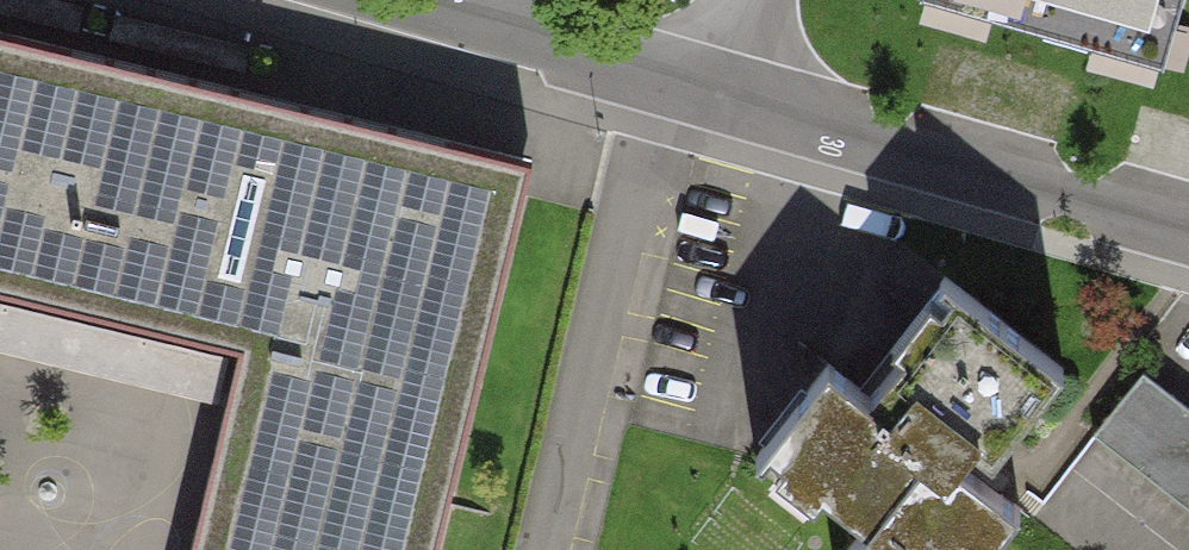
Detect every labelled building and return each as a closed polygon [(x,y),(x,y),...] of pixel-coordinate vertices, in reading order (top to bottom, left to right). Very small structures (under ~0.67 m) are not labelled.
[(1166,66),(1185,0),(933,0),(1166,66)] [(0,18),(0,268),(253,328),(200,549),(432,549),(530,143),(0,18)] [(950,284),(866,392),(829,363),(767,444),(865,519),(840,549),(987,549),(1025,502),(983,470),(1061,369),(950,284)] [(1142,371),(1093,434),(1188,508),(1188,408),(1142,371)]
